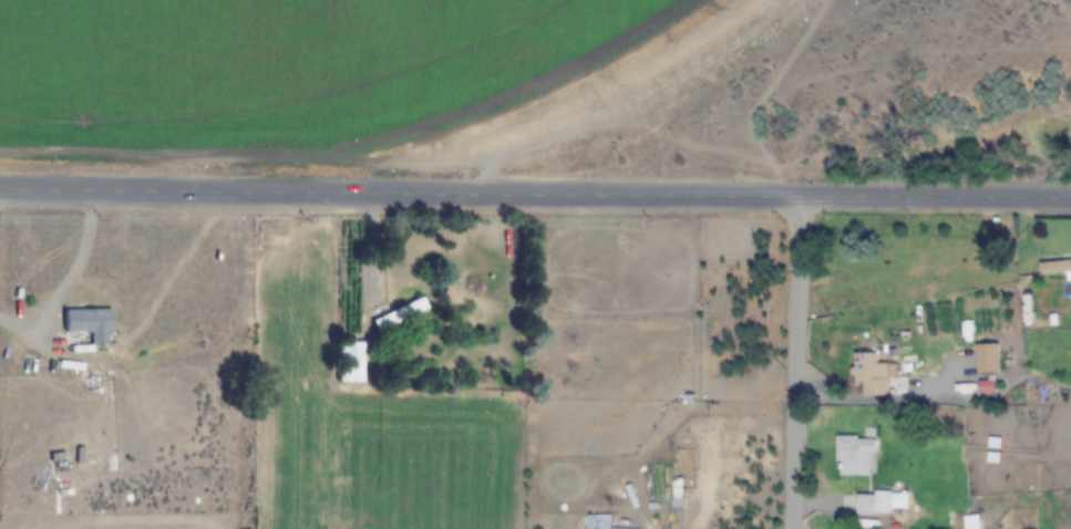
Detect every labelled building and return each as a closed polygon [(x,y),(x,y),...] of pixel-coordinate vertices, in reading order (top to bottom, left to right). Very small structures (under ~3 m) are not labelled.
[(1041,260),(1041,274),(1068,274),(1068,281),(1070,281),(1070,260),(1041,260)] [(372,320),(379,334),(429,310),(422,295),(372,320)] [(62,308),(62,332),(111,332),(111,308),(62,308)] [(336,383),(362,383),(362,342),(336,342),(336,383)] [(1000,344),(977,344),(977,373),(1000,373),(1000,344)] [(897,363),(877,364),(877,352),(853,353),(854,384),(863,384),(863,394),(898,393),(897,363)] [(991,391),(991,382),(980,382),(980,391),(991,391)] [(836,437),(836,476),(876,476),(876,437),(836,437)] [(673,506),(682,506),(683,479),(674,479),(673,506)] [(909,513),(909,494),(856,494),(856,513),(909,513)] [(611,515),(586,515),(586,528),(611,528),(611,515)]
